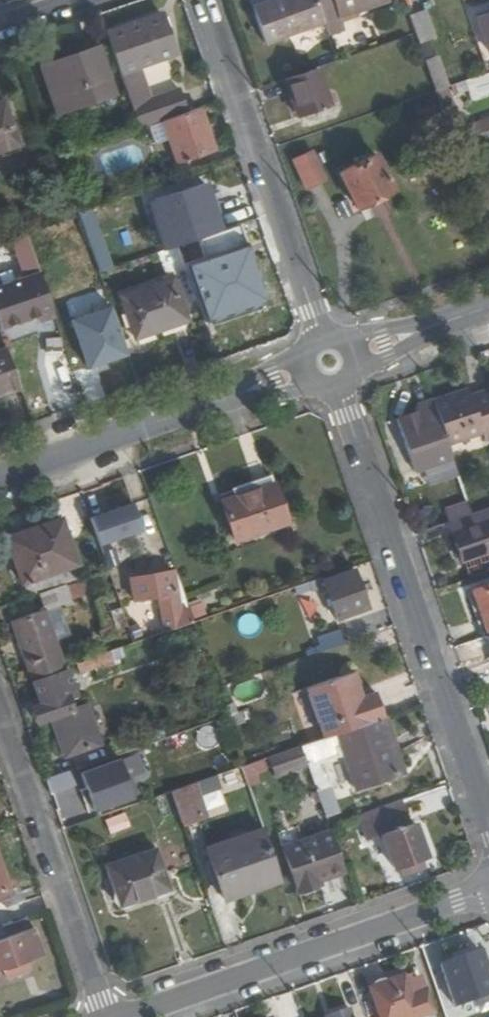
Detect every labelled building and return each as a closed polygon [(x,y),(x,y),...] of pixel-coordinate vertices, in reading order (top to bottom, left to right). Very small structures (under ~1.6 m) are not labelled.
[(263,47),(323,26),(314,0),(281,0),(250,11),(263,47)] [(340,19),(387,3),(386,0),(314,0),(323,26),(330,47),(348,41),(340,19)] [(159,11),(122,23),(104,29),(128,102),(147,95),(137,63),(173,51),(159,11)] [(408,15),(415,35),(420,49),(431,44),(419,12),(408,15)] [(477,17),(485,40),(488,38),(488,13),(477,17)] [(465,38),(472,56),(481,53),(475,34),(465,38)] [(39,68),(55,115),(111,97),(95,49),(39,68)] [(424,63),(434,92),(445,89),(434,59),(424,63)] [(315,71),(285,81),(299,119),(328,109),(315,71)] [(472,100),(488,95),(488,74),(466,81),(472,100)] [(128,102),(136,127),(161,118),(184,111),(176,86),(147,95),(128,102)] [(20,145),(6,102),(0,104),(0,152),(20,145)] [(161,118),(174,158),(210,146),(197,106),(184,111),(161,118)] [(484,149),(488,147),(488,129),(479,132),(484,149)] [(292,161),(304,188),(322,180),(310,153),(292,161)] [(338,174),(362,222),(398,204),(374,156),(338,174)] [(153,200),(164,232),(182,226),(186,240),(196,236),(214,230),(209,216),(213,215),(202,184),(153,200)] [(177,243),(203,319),(261,299),(236,223),(214,230),(196,236),(177,243)] [(40,307),(30,275),(40,271),(27,232),(0,241),(0,255),(16,250),(24,276),(15,279),(11,267),(0,271),(0,320),(40,307)] [(118,295),(132,337),(184,319),(169,277),(118,295)] [(112,306),(72,319),(88,369),(129,355),(112,306)] [(18,382),(6,347),(0,349),(0,388),(18,382)] [(445,444),(482,432),(484,440),(488,438),(488,390),(469,396),(467,389),(430,401),(431,402),(445,444)] [(394,422),(411,473),(450,460),(445,444),(431,402),(415,407),(417,414),(394,422)] [(218,492),(234,538),(286,521),(270,474),(218,492)] [(133,502),(90,516),(99,542),(142,527),(133,502)] [(460,560),(488,550),(488,507),(469,514),(447,521),(460,560)] [(7,536),(21,578),(76,560),(60,517),(7,536)] [(129,577),(133,599),(158,594),(165,628),(191,620),(187,607),(179,609),(171,569),(129,577)] [(325,587),(335,615),(364,605),(351,569),(323,578),(322,575),(292,585),(295,593),(309,589),(310,592),(325,587)] [(487,636),(488,635),(488,585),(471,590),(487,636)] [(11,618),(31,674),(65,663),(45,606),(11,618)] [(77,659),(81,672),(114,660),(110,648),(77,659)] [(33,678),(40,701),(29,704),(34,719),(48,715),(50,721),(86,709),(83,701),(70,705),(67,697),(76,693),(68,667),(33,678)] [(303,686),(320,736),(327,733),(340,729),(376,717),(381,715),(372,689),(357,694),(349,670),(303,686)] [(50,721),(62,755),(98,742),(86,709),(50,721)] [(340,729),(363,795),(386,787),(384,781),(397,777),(376,717),(340,729)] [(299,743),(303,756),(332,747),(327,733),(320,736),(299,743)] [(122,749),(129,770),(147,763),(141,743),(122,749)] [(80,770),(93,806),(128,794),(115,758),(80,770)] [(44,776),(48,789),(73,780),(69,767),(44,776)] [(169,788),(180,821),(198,815),(191,796),(197,794),(192,780),(169,788)] [(191,796),(198,815),(203,813),(197,794),(191,796)] [(348,816),(356,840),(381,831),(393,866),(399,864),(419,857),(424,855),(404,796),(348,816)] [(105,818),(110,833),(130,825),(125,811),(105,818)] [(204,847),(218,888),(256,876),(259,885),(279,878),(261,827),(204,847)] [(281,845),(295,888),(317,882),(315,877),(342,869),(328,829),(281,845)] [(103,863),(117,903),(165,886),(152,846),(103,863)] [(399,864),(402,873),(422,866),(419,857),(399,864)] [(256,876),(218,888),(221,898),(259,885),(256,876)] [(3,977),(27,969),(24,959),(39,954),(26,916),(0,925),(0,968),(3,977)] [(453,1005),(488,993),(488,984),(480,958),(442,971),(453,1005)] [(378,1016),(418,1016),(430,1013),(423,992),(418,978),(403,984),(400,979),(369,990),(378,1016)] [(348,1008),(330,1015),(331,1016),(351,1016),(348,1008)]
